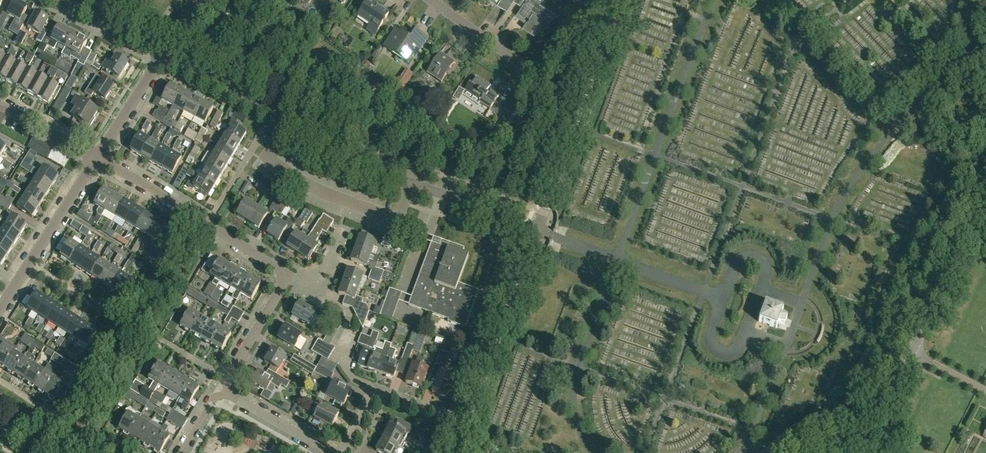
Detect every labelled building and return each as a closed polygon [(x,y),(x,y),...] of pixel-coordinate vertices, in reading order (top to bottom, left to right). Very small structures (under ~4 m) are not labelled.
[(358,15),(371,23),(367,29),(375,34),(389,13),(369,0),(368,0),(358,15)] [(554,12),(537,0),(525,0),(514,15),(524,23),(521,26),(522,27),(523,25),(534,33),(540,25),(543,27),(554,12)] [(19,32),(21,30),(25,23),(20,20),(28,8),(15,1),(9,12),(8,14),(9,15),(16,19),(9,31),(17,36),(19,32)] [(508,13),(497,7),(489,22),(500,27),(508,13)] [(0,18),(0,21),(5,23),(9,15),(8,14),(9,12),(5,9),(0,18)] [(43,28),(48,19),(43,16),(44,15),(43,13),(39,10),(37,11),(36,13),(36,12),(27,28),(39,34),(36,40),(41,43),(48,30),(43,28)] [(242,29),(246,22),(240,18),(235,25),(242,29)] [(52,40),(49,44),(50,46),(53,48),(55,47),(57,43),(65,48),(73,33),(59,25),(51,40),(52,40)] [(420,49),(427,38),(416,31),(410,39),(395,29),(384,46),(408,62),(417,47),(420,49)] [(27,34),(21,30),(19,32),(17,36),(13,43),(20,47),(27,34)] [(65,48),(62,54),(70,58),(71,56),(79,61),(86,49),(84,47),(87,41),(81,37),(73,33),(65,48)] [(47,46),(41,43),(35,55),(38,56),(41,58),(47,46)] [(91,51),(86,61),(92,64),(97,54),(91,51)] [(26,59),(31,62),(35,55),(30,52),(26,59)] [(441,82),(455,61),(440,52),(427,72),(441,82)] [(120,78),(128,64),(116,57),(112,64),(107,61),(103,67),(120,78)] [(16,63),(6,58),(1,67),(0,68),(0,77),(7,81),(16,63)] [(65,65),(71,68),(75,61),(68,58),(65,65)] [(84,66),(84,65),(78,62),(71,74),(77,78),(84,66)] [(27,69),(16,63),(7,81),(17,87),(27,69)] [(17,87),(27,93),(34,80),(37,75),(27,69),(17,87)] [(409,69),(397,86),(405,92),(417,75),(409,69)] [(48,81),(37,75),(34,80),(27,93),(38,99),(42,92),(48,81)] [(106,100),(114,87),(96,76),(85,93),(92,97),(94,92),(106,100)] [(464,90),(461,94),(477,104),(479,101),(490,109),(499,96),(488,89),(491,85),(477,76),(472,83),(470,82),(464,90)] [(59,87),(48,81),(42,92),(38,99),(49,105),(52,98),(54,100),(58,94),(56,93),(59,87)] [(174,104),(181,90),(170,84),(162,100),(173,106),(174,104)] [(65,87),(62,93),(69,97),(72,91),(65,87)] [(192,96),(181,90),(174,104),(173,106),(178,108),(184,112),(192,96)] [(184,112),(194,117),(203,102),(192,96),(184,112)] [(72,104),(77,107),(72,115),(89,126),(98,112),(76,98),(72,104)] [(205,123),(213,108),(203,102),(194,117),(205,123)] [(167,117),(170,111),(160,106),(157,111),(156,110),(153,116),(164,122),(167,117)] [(170,111),(167,117),(172,120),(178,108),(173,106),(170,111)] [(218,111),(210,126),(215,129),(223,114),(218,111)] [(175,128),(178,123),(172,120),(167,117),(164,122),(175,128)] [(230,127),(225,135),(240,144),(247,133),(238,128),(241,123),(232,118),(227,126),(230,127)] [(147,122),(143,129),(147,131),(151,124),(147,122)] [(178,123),(175,128),(181,132),(184,126),(178,123)] [(152,161),(161,145),(156,143),(159,138),(157,137),(161,130),(157,128),(153,135),(150,140),(141,155),(152,161)] [(199,134),(205,137),(208,131),(202,128),(199,134)] [(188,129),(185,134),(191,137),(194,132),(188,129)] [(141,155),(150,140),(140,134),(131,149),(141,155)] [(167,134),(163,141),(168,143),(172,136),(167,134)] [(205,137),(199,134),(196,140),(202,143),(205,137)] [(219,145),(234,154),(240,144),(225,135),(219,145)] [(28,147),(33,150),(39,139),(33,136),(28,147)] [(33,150),(38,153),(44,142),(39,139),(33,150)] [(178,140),(174,147),(178,149),(182,142),(178,140)] [(44,142),(38,153),(44,156),(49,145),(44,142)] [(55,148),(49,145),(44,156),(49,159),(55,148)] [(152,161),(162,167),(171,151),(161,145),(152,161)] [(234,154),(219,145),(213,155),(228,164),(234,154)] [(26,151),(18,146),(15,151),(24,155),(26,151)] [(189,156),(193,159),(196,154),(197,155),(200,149),(195,146),(189,156)] [(49,159),(54,162),(60,151),(55,148),(49,159)] [(19,155),(11,150),(9,154),(16,159),(19,155)] [(54,162),(59,165),(65,154),(60,151),(54,162)] [(181,157),(171,151),(162,167),(172,173),(181,157)] [(207,166),(221,175),(228,164),(213,155),(212,156),(207,153),(205,157),(201,163),(206,166),(207,166)] [(64,167),(70,157),(65,154),(59,165),(64,167)] [(195,159),(193,159),(189,156),(186,162),(191,165),(195,159)] [(12,165),(5,160),(2,164),(10,169),(12,165)] [(59,176),(44,166),(40,172),(24,162),(20,167),(37,177),(37,176),(52,186),(59,176)] [(207,166),(206,166),(200,176),(215,185),(221,175),(207,166)] [(183,167),(178,178),(183,181),(189,170),(183,167)] [(197,181),(194,186),(209,195),(215,185),(200,176),(200,177),(194,173),(191,178),(197,181)] [(28,180),(20,176),(18,180),(25,184),(28,180)] [(46,196),(52,186),(37,176),(37,177),(31,186),(46,196)] [(256,187),(266,193),(269,188),(259,181),(256,187)] [(21,190),(14,186),(11,190),(19,194),(21,190)] [(46,196),(31,186),(24,197),(39,207),(46,196)] [(96,226),(105,210),(114,194),(104,188),(94,204),(100,207),(97,211),(97,214),(94,219),(91,217),(91,216),(81,209),(77,215),(96,226)] [(105,210),(115,216),(125,200),(114,194),(105,210)] [(5,199),(0,196),(0,205),(8,210),(15,200),(8,196),(5,199)] [(39,207),(24,197),(17,207),(33,217),(39,207)] [(275,212),(281,202),(276,199),(270,208),(275,212)] [(115,216),(126,222),(135,206),(125,200),(115,216)] [(237,214),(247,221),(257,207),(246,200),(237,214)] [(287,206),(281,202),(275,212),(281,216),(287,206)] [(126,222),(136,228),(145,212),(135,206),(126,222)] [(258,228),(267,214),(257,207),(247,221),(258,228)] [(136,228),(146,234),(155,218),(145,212),(136,228)] [(302,215),(295,225),(301,228),(307,218),(302,215)] [(320,229),(326,232),(327,233),(334,222),(324,215),(320,220),(319,219),(311,233),(298,253),(309,259),(318,245),(312,242),(320,229)] [(20,236),(27,225),(12,216),(5,226),(20,236)] [(287,236),(296,222),(288,217),(284,224),(276,219),(267,233),(278,240),(283,233),(287,236)] [(156,240),(145,260),(155,266),(169,243),(159,237),(166,225),(155,218),(146,234),(156,240)] [(87,237),(88,235),(91,231),(74,220),(70,225),(79,231),(79,232),(87,237)] [(103,228),(108,230),(112,222),(108,220),(103,228)] [(5,226),(0,234),(0,237),(14,246),(20,236),(5,226)] [(115,234),(118,236),(123,228),(119,226),(114,233),(115,234)] [(298,253),(311,233),(304,228),(300,234),(296,231),(287,246),(298,253)] [(129,232),(124,239),(128,241),(133,234),(129,232)] [(92,238),(88,235),(87,237),(83,242),(87,245),(92,238)] [(360,236),(355,248),(375,255),(377,248),(373,247),(375,242),(360,236)] [(7,256),(14,246),(0,237),(0,252),(7,256)] [(130,252),(135,254),(143,241),(138,239),(130,252)] [(381,245),(403,253),(405,247),(383,239),(381,245)] [(71,262),(80,247),(70,240),(61,255),(71,262)] [(98,242),(94,249),(98,251),(102,244),(98,242)] [(417,282),(409,304),(448,319),(451,320),(451,322),(465,327),(470,314),(466,312),(472,297),(475,289),(458,283),(468,255),(462,253),(464,248),(454,244),(452,249),(447,247),(447,248),(431,242),(422,266),(424,267),(419,282),(417,282)] [(71,262),(81,268),(91,253),(80,247),(71,262)] [(108,248),(104,255),(108,258),(112,251),(108,248)] [(375,255),(355,248),(351,260),(366,266),(366,265),(370,267),(372,262),(376,264),(379,257),(375,255)] [(91,253),(81,268),(91,275),(101,260),(91,253)] [(118,254),(114,262),(118,264),(123,257),(118,254)] [(217,286),(220,281),(229,265),(224,262),(225,260),(220,257),(219,259),(210,275),(215,278),(212,283),(217,286)] [(111,266),(101,260),(91,275),(101,281),(111,266)] [(128,261),(124,268),(128,271),(133,264),(128,261)] [(220,281),(231,287),(240,272),(229,265),(220,281)] [(101,281),(111,288),(121,273),(111,266),(101,281)] [(371,273),(382,277),(384,271),(373,267),(371,273)] [(347,269),(343,281),(359,287),(362,289),(365,281),(367,277),(363,276),(363,275),(347,269)] [(241,293),(250,278),(240,272),(231,287),(236,290),(232,297),(237,300),(241,293)] [(122,294),(131,279),(121,273),(111,288),(122,294)] [(382,277),(371,273),(368,279),(380,283),(382,277)] [(261,284),(250,278),(241,293),(251,299),(261,284)] [(355,296),(359,287),(343,281),(339,293),(356,300),(354,308),(352,307),(363,328),(369,311),(369,310),(366,304),(362,303),(364,299),(355,296)] [(392,320),(402,293),(390,288),(380,315),(392,320)] [(27,308),(37,315),(47,299),(37,293),(27,308)] [(207,298),(199,294),(197,298),(204,302),(207,298)] [(211,298),(218,302),(220,299),(213,294),(211,298)] [(57,306),(47,299),(37,315),(48,321),(57,306)] [(231,311),(233,306),(223,300),(221,305),(231,311)] [(315,314),(315,312),(299,303),(292,315),(308,324),(309,324),(314,327),(320,317),(315,314)] [(784,324),(787,318),(781,314),(783,310),(765,303),(759,321),(776,328),(778,324),(784,324)] [(48,321),(58,328),(68,312),(57,306),(48,321)] [(227,310),(220,306),(218,310),(225,314),(227,310)] [(233,306),(231,311),(242,317),(244,313),(233,306)] [(180,325),(191,331),(200,315),(190,309),(180,325)] [(239,323),(242,317),(231,311),(224,321),(229,324),(232,318),(239,323)] [(78,319),(68,312),(58,328),(68,334),(78,319)] [(201,337),(210,322),(200,315),(191,331),(201,337)] [(30,327),(35,320),(31,318),(26,325),(30,327)] [(88,325),(78,319),(68,334),(78,341),(88,325)] [(201,337),(211,343),(221,328),(210,322),(201,337)] [(40,334),(45,327),(41,324),(36,331),(40,334)] [(98,332),(88,325),(78,341),(88,347),(98,332)] [(300,336),(301,335),(285,325),(278,338),(294,347),(301,350),(307,340),(300,336)] [(332,327),(323,342),(329,345),(338,331),(332,327)] [(222,349),(231,334),(221,328),(211,343),(222,349)] [(408,344),(402,360),(408,362),(412,350),(419,330),(414,328),(408,344)] [(419,330),(412,350),(420,353),(427,333),(419,330)] [(50,340),(55,333),(51,331),(46,338),(50,340)] [(373,331),(370,338),(361,334),(358,343),(374,349),(379,333),(373,331)] [(28,337),(29,335),(26,333),(22,338),(20,342),(24,344),(28,337)] [(4,367),(14,351),(16,347),(0,337),(0,343),(4,345),(0,350),(0,364),(4,367)] [(60,347),(65,339),(61,337),(56,344),(60,347)] [(339,350),(344,341),(338,337),(333,345),(339,350)] [(312,350),(323,357),(329,345),(323,342),(319,339),(312,350)] [(444,340),(441,350),(450,353),(451,349),(463,353),(465,348),(453,344),(444,340)] [(45,347),(38,343),(36,347),(42,351),(45,347)] [(70,353),(75,346),(71,344),(67,351),(70,353)] [(367,368),(380,373),(390,347),(383,345),(379,357),(373,354),(374,352),(364,348),(358,364),(368,368),(367,368)] [(396,349),(390,347),(380,373),(394,378),(399,364),(392,361),(396,349)] [(269,370),(282,377),(287,380),(290,375),(279,369),(286,357),(271,348),(264,361),(271,366),(269,370)] [(55,354),(48,350),(46,353),(53,358),(55,354)] [(80,360),(85,352),(81,350),(77,357),(80,360)] [(14,373),(24,358),(14,351),(4,367),(14,373)] [(54,360),(62,365),(65,360),(58,355),(54,360)] [(314,372),(316,368),(294,355),(291,362),(306,371),(312,375),(314,372)] [(323,357),(318,365),(333,374),(337,365),(323,357)] [(421,388),(428,369),(421,366),(423,359),(418,357),(415,364),(413,363),(406,382),(421,388)] [(14,373),(24,380),(34,364),(24,358),(14,373)] [(77,368),(65,360),(62,365),(74,373),(77,368)] [(53,363),(50,368),(57,371),(60,366),(53,363)] [(150,388),(155,391),(159,385),(168,369),(158,363),(149,378),(154,381),(150,388)] [(34,386),(44,371),(34,364),(24,380),(34,386)] [(316,368),(314,372),(330,381),(334,374),(333,374),(318,365),(316,368)] [(457,383),(452,381),(453,379),(443,376),(445,369),(439,367),(436,375),(438,376),(432,392),(446,397),(449,390),(454,392),(457,383)] [(169,391),(178,375),(168,369),(159,385),(169,391)] [(269,370),(268,369),(265,375),(258,370),(251,382),(266,391),(271,383),(279,388),(281,384),(286,387),(289,382),(287,380),(282,377),(269,370)] [(34,386),(44,393),(54,377),(44,371),(34,386)] [(55,399),(59,393),(64,396),(69,388),(64,384),(65,384),(59,381),(63,374),(58,371),(54,377),(44,393),(55,399)] [(169,391),(180,397),(189,381),(178,375),(169,391)] [(186,410),(190,403),(199,388),(189,381),(180,397),(186,401),(182,408),(186,410)] [(351,391),(334,382),(327,395),(321,392),(318,398),(324,401),(327,396),(336,400),(333,405),(340,409),(342,404),(344,404),(351,391)] [(151,398),(155,391),(150,388),(148,386),(144,387),(139,395),(149,401),(151,398)] [(274,401),(277,395),(268,392),(266,397),(274,401)] [(297,401),(301,403),(303,405),(306,399),(300,395),(297,401)] [(136,401),(146,407),(148,403),(138,397),(136,401)] [(155,407),(148,403),(146,407),(153,411),(155,407)] [(332,427),(339,413),(321,404),(314,418),(332,427)] [(131,408),(126,410),(128,413),(119,428),(130,435),(141,414),(138,413),(136,413),(132,411),(131,408)] [(172,410),(170,414),(180,421),(183,416),(172,410)] [(140,441),(149,425),(139,419),(142,415),(141,414),(130,435),(140,441)] [(180,421),(170,414),(167,419),(178,426),(180,421)] [(390,424),(383,438),(400,446),(403,441),(404,442),(408,434),(409,435),(413,427),(399,420),(395,426),(390,424)] [(164,434),(168,427),(164,424),(160,432),(159,431),(150,447),(160,452),(170,438),(164,434)] [(140,441),(150,447),(159,431),(149,425),(140,441)] [(799,443),(799,441),(799,440),(798,434),(778,438),(779,445),(796,441),(797,444),(799,443)] [(400,446),(383,438),(377,451),(381,452),(402,452),(405,448),(400,446)] [(800,444),(790,447),(784,448),(785,452),(802,452),(800,444)]
